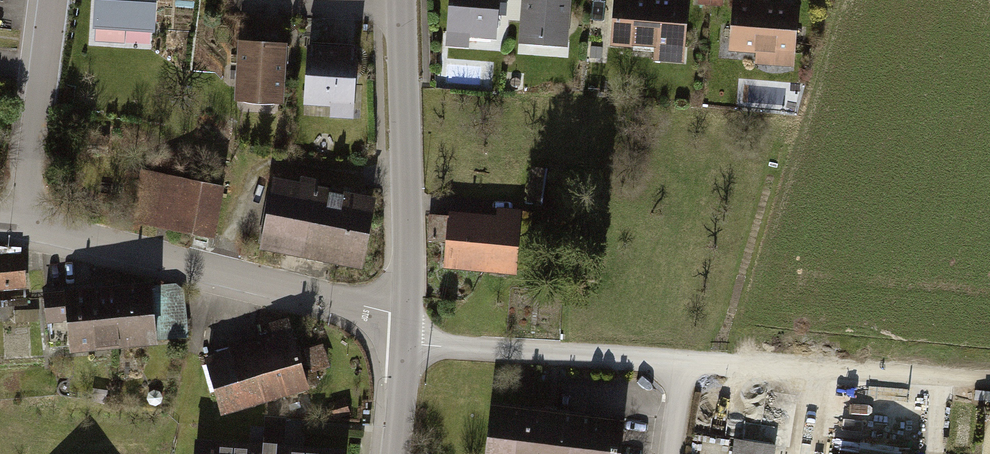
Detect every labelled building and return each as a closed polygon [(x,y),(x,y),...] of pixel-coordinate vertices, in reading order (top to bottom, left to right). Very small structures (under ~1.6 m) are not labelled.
[(85,2),(136,9),(133,32),(153,34),(158,0),(85,0),(85,2)] [(450,41),(475,43),(476,30),(503,33),(506,0),(454,0),(450,41)] [(524,45),(573,49),(577,0),(527,0),(524,45)] [(619,42),(660,44),(659,61),(692,63),(695,0),(621,0),(619,42)] [(791,0),(738,0),(735,47),(768,49),(767,64),(801,66),(805,1),(791,0)] [(294,40),(245,36),(239,105),(289,109),(294,40)] [(362,112),(364,42),(313,40),(311,98),(337,99),(337,111),(362,112)] [(235,178),(150,162),(141,215),(226,230),(235,178)] [(282,165),(266,239),(369,261),(384,186),(282,165)] [(453,236),(451,257),(525,264),(532,202),(508,199),(507,211),(438,203),(435,234),(453,236)] [(33,284),(31,250),(0,252),(0,286),(33,284)] [(115,319),(118,343),(185,337),(181,290),(173,284),(108,291),(111,319),(115,319)] [(75,346),(118,343),(115,319),(111,319),(108,291),(66,294),(66,292),(45,294),(50,346),(71,344),(71,349),(75,348),(75,346)] [(207,351),(224,405),(317,376),(314,369),(336,362),(328,337),(306,344),(296,310),(277,316),(280,327),(207,351)] [(486,453),(618,453),(622,420),(492,405),(486,453)] [(747,426),(746,440),(771,444),(773,429),(747,426)] [(195,453),(351,453),(351,446),(196,437),(195,453)] [(772,446),(737,440),(735,453),(770,453),(772,446)]
